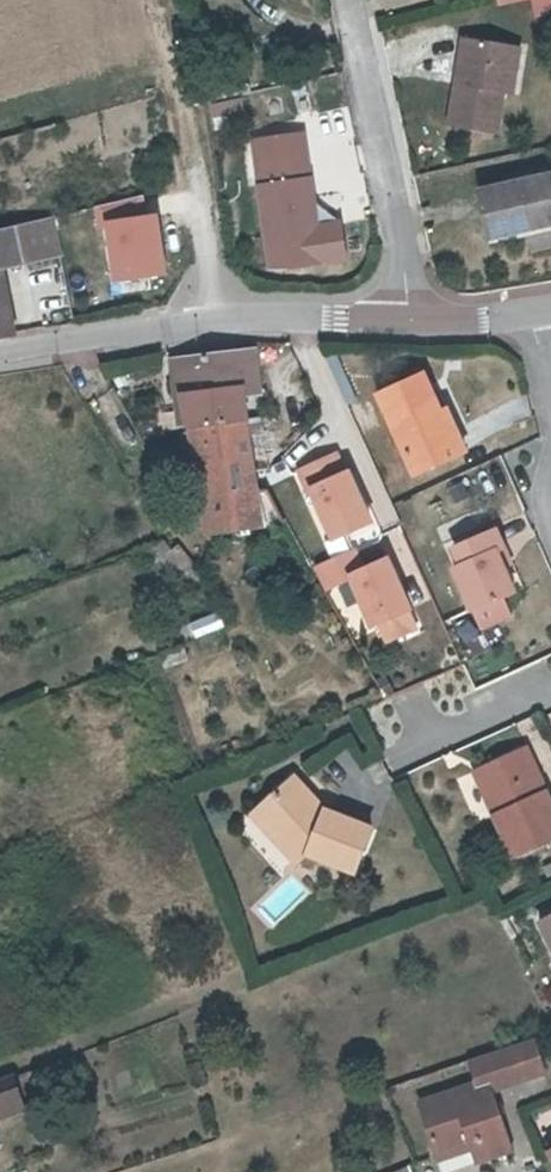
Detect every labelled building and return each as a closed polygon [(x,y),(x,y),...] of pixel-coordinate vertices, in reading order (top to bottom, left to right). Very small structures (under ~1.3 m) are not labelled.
[(534,16),(550,9),(550,0),(527,0),(534,16)] [(464,39),(451,122),(500,129),(505,90),(514,91),(520,47),(464,39)] [(304,160),(255,168),(271,254),(318,246),(304,160)] [(480,189),(508,183),(505,170),(478,176),(480,189)] [(480,189),(491,237),(550,224),(550,181),(550,174),(508,183),(480,189)] [(104,276),(161,273),(158,210),(101,212),(104,276)] [(16,329),(1,263),(57,250),(49,212),(0,223),(0,332),(16,329)] [(211,495),(201,496),(209,535),(268,526),(260,489),(257,490),(253,470),(247,436),(247,433),(241,395),(239,387),(259,383),(257,367),(257,366),(251,366),(249,348),(177,358),(182,395),(187,428),(192,450),(201,448),(211,495)] [(182,395),(177,358),(168,361),(174,396),(182,395)] [(409,465),(450,448),(432,405),(437,403),(431,388),(420,364),(374,383),(409,465)] [(259,383),(239,387),(241,395),(261,392),(259,383)] [(432,405),(450,448),(461,443),(437,385),(431,388),(437,403),(432,405)] [(182,395),(174,396),(179,433),(187,428),(182,395)] [(247,433),(247,436),(253,470),(270,467),(267,452),(274,451),(269,430),(247,433)] [(192,450),(201,496),(211,495),(201,448),(192,450)] [(332,535),(369,519),(347,471),(344,471),(336,452),(300,469),(309,488),(312,487),(332,535)] [(269,489),(260,489),(268,526),(285,523),(282,517),(269,489)] [(492,542),(500,540),(492,521),(455,537),(463,554),(449,559),(467,602),(499,588),(509,584),(500,561),(492,542)] [(492,542),(500,561),(508,558),(500,540),(492,542)] [(362,567),(354,548),(317,564),(326,584),(351,573),(372,621),(377,619),(407,606),(408,606),(387,556),(362,567)] [(499,588),(467,602),(475,620),(507,607),(499,588)] [(407,606),(377,619),(385,638),(416,625),(407,606)] [(193,636),(214,626),(208,612),(187,621),(193,636)] [(491,816),(510,858),(550,840),(550,811),(524,749),(482,767),(501,811),(491,816)] [(501,811),(482,767),(472,772),(491,816),(501,811)] [(286,832),(280,838),(301,860),(313,850),(361,871),(377,828),(330,807),(300,773),(278,793),(284,799),(269,813),(286,832)] [(284,799),(278,793),(257,811),(280,838),(286,832),(269,813),(284,799)] [(538,920),(550,945),(550,914),(538,920)] [(544,1074),(533,1040),(470,1061),(477,1084),(419,1103),(435,1153),(479,1139),(485,1159),(509,1151),(490,1091),(544,1074)] [(20,1076),(0,1083),(0,1119),(31,1108),(20,1076)] [(435,1153),(441,1171),(444,1171),(485,1159),(479,1139),(435,1153)]
